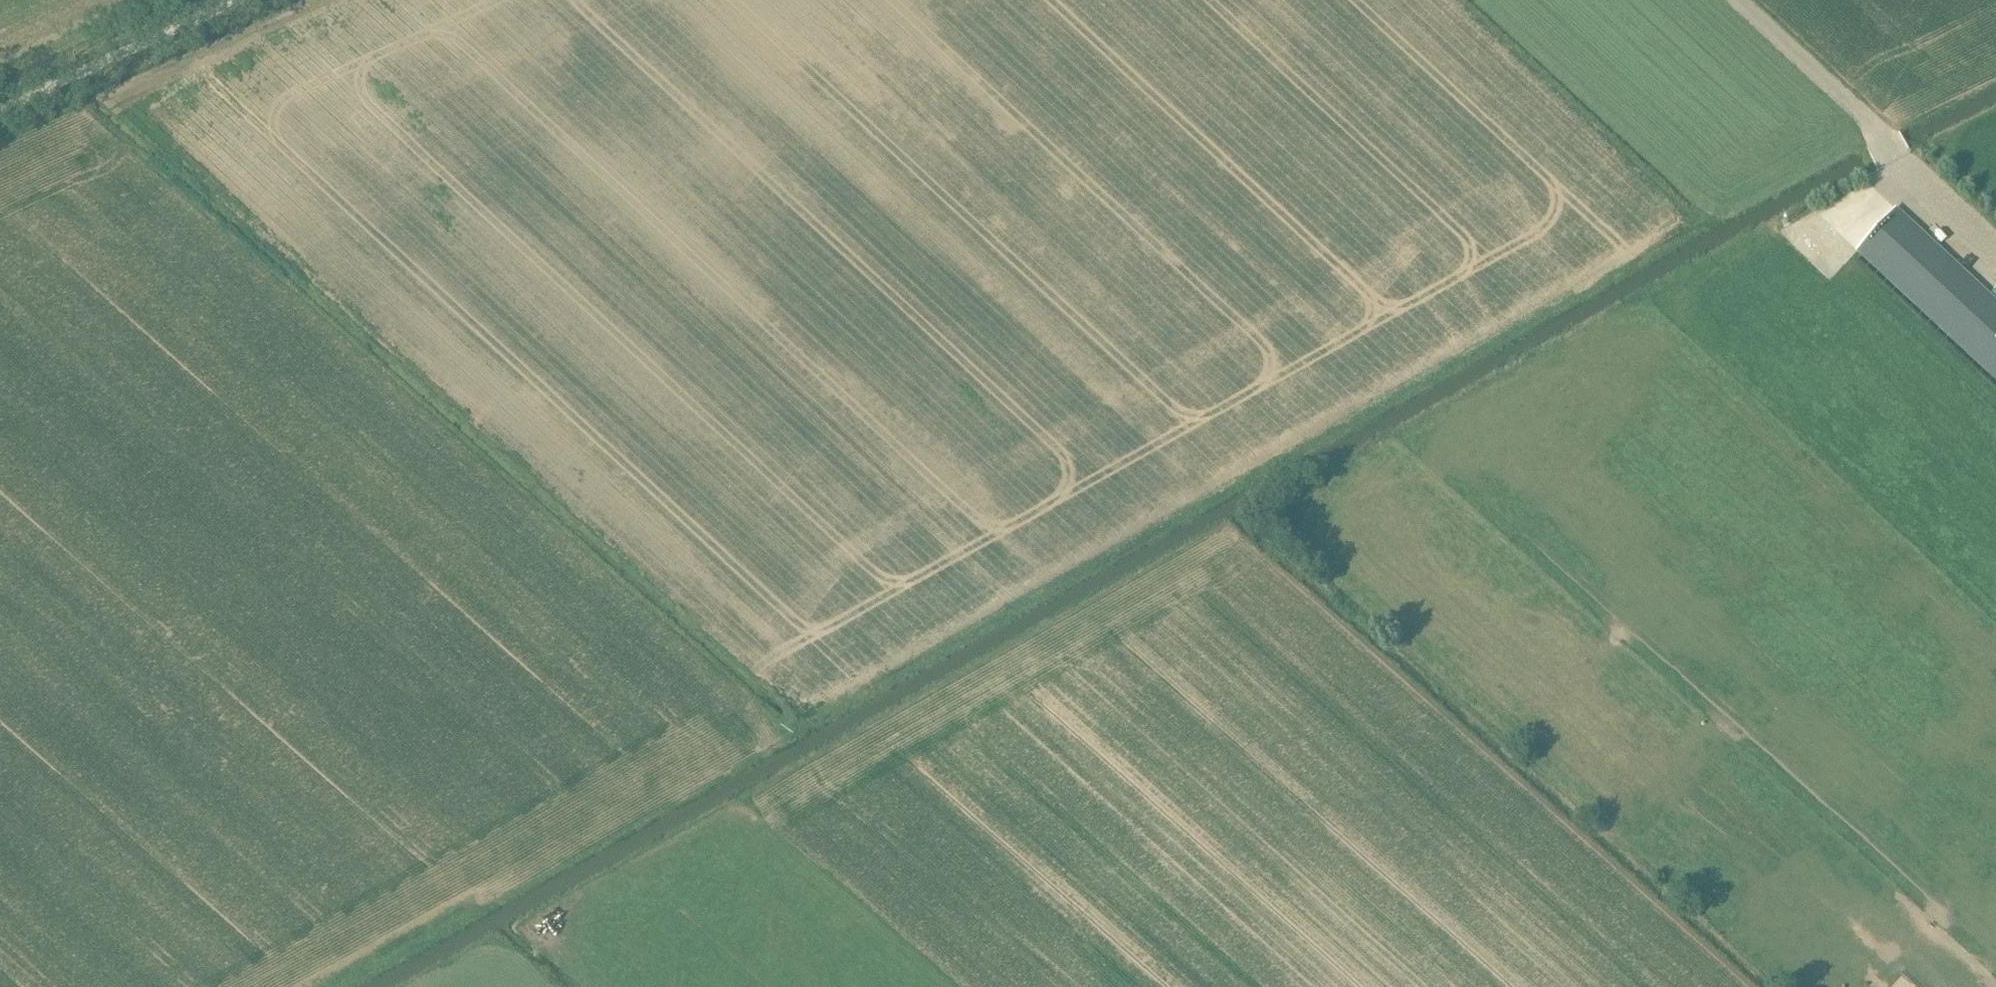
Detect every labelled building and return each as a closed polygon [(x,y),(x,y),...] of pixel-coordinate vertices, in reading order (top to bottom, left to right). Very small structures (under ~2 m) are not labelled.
[(1896,209),(1857,250),(1995,380),(1995,303),(1896,209)]
